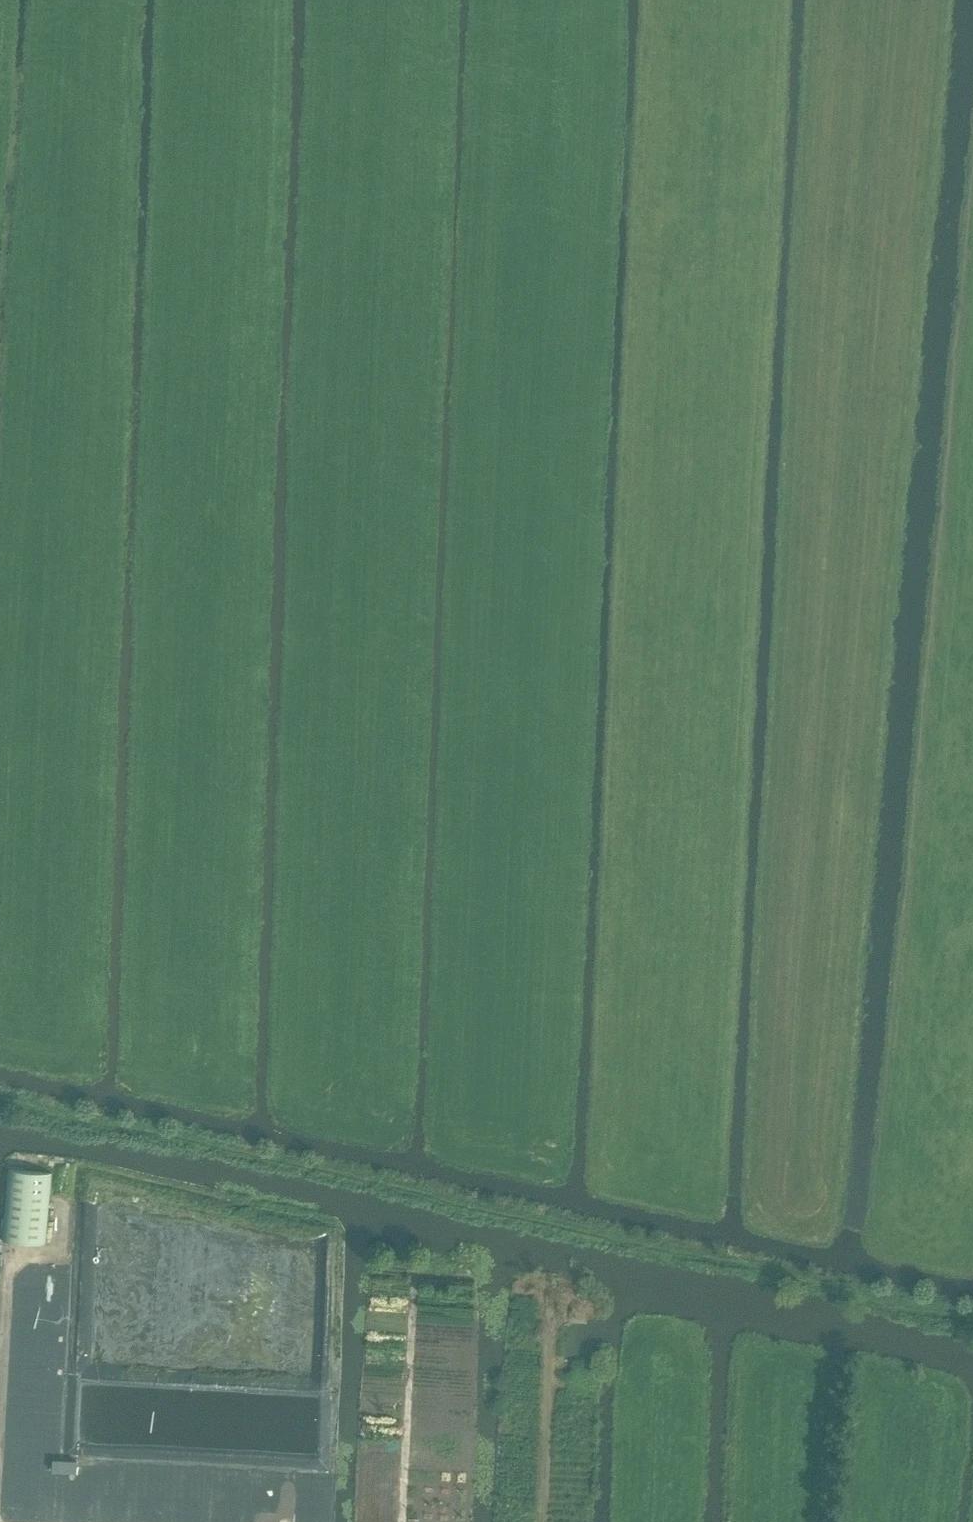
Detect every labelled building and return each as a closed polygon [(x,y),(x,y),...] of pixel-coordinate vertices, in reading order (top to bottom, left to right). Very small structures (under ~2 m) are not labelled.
[(51,1173),(8,1169),(2,1240),(45,1244),(51,1173)] [(53,1459),(52,1471),(77,1472),(77,1461),(53,1459)]
